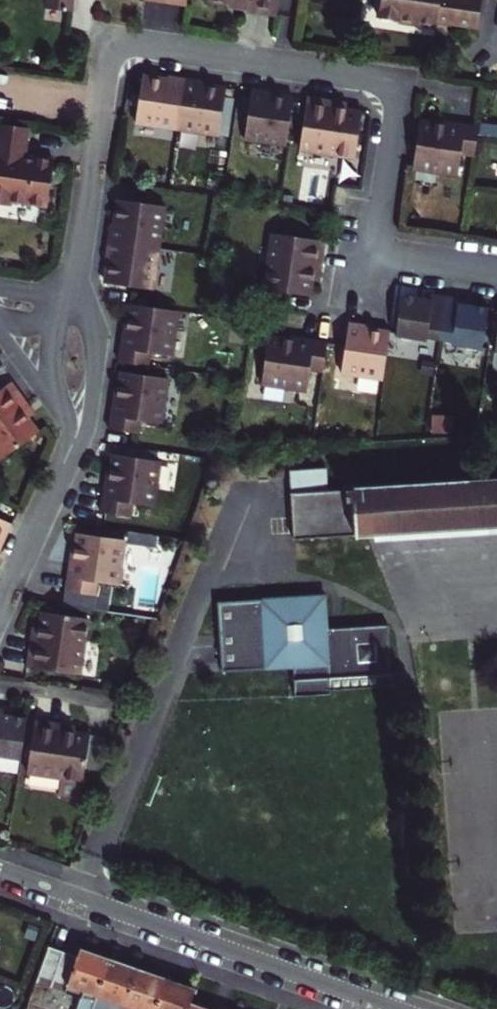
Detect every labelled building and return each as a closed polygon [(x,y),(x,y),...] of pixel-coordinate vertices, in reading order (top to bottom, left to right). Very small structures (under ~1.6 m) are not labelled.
[(388,0),(446,8),(446,4),(464,7),(485,10),(487,0),(388,0)] [(190,64),(170,62),(170,65),(161,64),(149,63),(142,112),(183,117),(189,68),(190,64)] [(189,68),(183,117),(223,122),(229,73),(211,71),(189,68)] [(266,78),(266,73),(249,71),(242,122),(286,128),(292,82),(278,79),(266,78)] [(305,78),(298,129),(354,136),(359,91),(345,89),(332,87),(334,81),(305,78)] [(2,115),(0,133),(0,194),(13,196),(14,190),(49,194),(52,171),(55,150),(26,144),(29,120),(2,115)] [(460,156),(472,158),(473,151),(477,125),(446,121),(446,125),(413,120),(406,170),(438,174),(456,177),(460,156)] [(109,236),(161,243),(168,199),(121,193),(120,208),(118,219),(112,218),(109,236)] [(338,268),(342,238),(288,231),(280,290),(326,295),(328,278),(330,267),(338,268)] [(161,243),(109,236),(107,251),(113,253),(112,264),(109,280),(155,286),(161,243)] [(336,275),(338,268),(330,267),(328,278),(336,279),(336,275)] [(455,346),(461,300),(440,298),(439,303),(434,302),(414,300),(408,341),(414,342),(414,344),(419,344),(421,343),(440,346),(441,343),(455,346)] [(455,346),(467,347),(469,349),(483,351),(485,353),(492,354),(494,352),(496,353),(496,311),(486,309),(480,308),(480,303),(461,300),(455,346)] [(120,338),(117,360),(151,364),(152,352),(173,355),(180,309),(132,303),(128,330),(121,329),(120,338)] [(380,321),(358,318),(352,372),(400,380),(406,332),(385,328),(379,327),(380,321)] [(339,371),(343,338),(322,335),(312,334),(311,339),(286,337),(280,382),(322,389),(325,368),(339,371)] [(111,405),(108,429),(142,434),(145,420),(163,423),(170,377),(123,371),(118,400),(112,399),(111,405)] [(17,373),(0,384),(0,442),(5,449),(44,425),(34,411),(27,401),(33,395),(17,373)] [(27,401),(34,411),(40,406),(38,402),(33,395),(27,401)] [(172,459),(125,452),(120,481),(115,480),(113,488),(109,512),(142,518),(145,502),(164,506),(172,459)] [(304,460),(308,527),(496,517),(496,470),(342,479),(340,459),(304,460)] [(21,518),(0,509),(0,541),(1,539),(10,543),(21,518)] [(140,537),(93,527),(87,558),(82,557),(81,564),(77,588),(108,593),(110,578),(132,583),(140,537)] [(0,541),(0,552),(5,555),(8,549),(10,543),(1,539),(0,541)] [(234,591),(237,662),(312,659),(314,685),(349,684),(349,679),(412,677),(412,661),(409,661),(406,614),(342,617),(340,585),(234,591)] [(55,640),(47,638),(43,663),(97,672),(105,618),(60,610),(57,626),(55,640)] [(49,631),(47,638),(55,640),(57,626),(50,624),(49,631)] [(18,707),(0,704),(0,749),(1,751),(17,755),(19,758),(24,758),(27,756),(33,758),(39,716),(21,712),(17,711),(18,707)] [(76,716),(49,712),(41,763),(96,773),(104,728),(86,724),(75,722),(76,716)] [(65,992),(68,983),(84,989),(81,997),(77,1008),(92,1008),(110,959),(80,948),(78,955),(67,951),(50,946),(38,982),(65,992)] [(92,1008),(96,1008),(125,1008),(127,1003),(139,969),(124,964),(110,959),(92,1008)] [(127,1003),(145,1008),(156,1008),(166,979),(153,974),(139,969),(127,1003)] [(166,979),(156,1008),(188,1008),(190,1004),(194,989),(182,985),(166,979)] [(68,983),(65,992),(81,997),(84,989),(68,983)]
